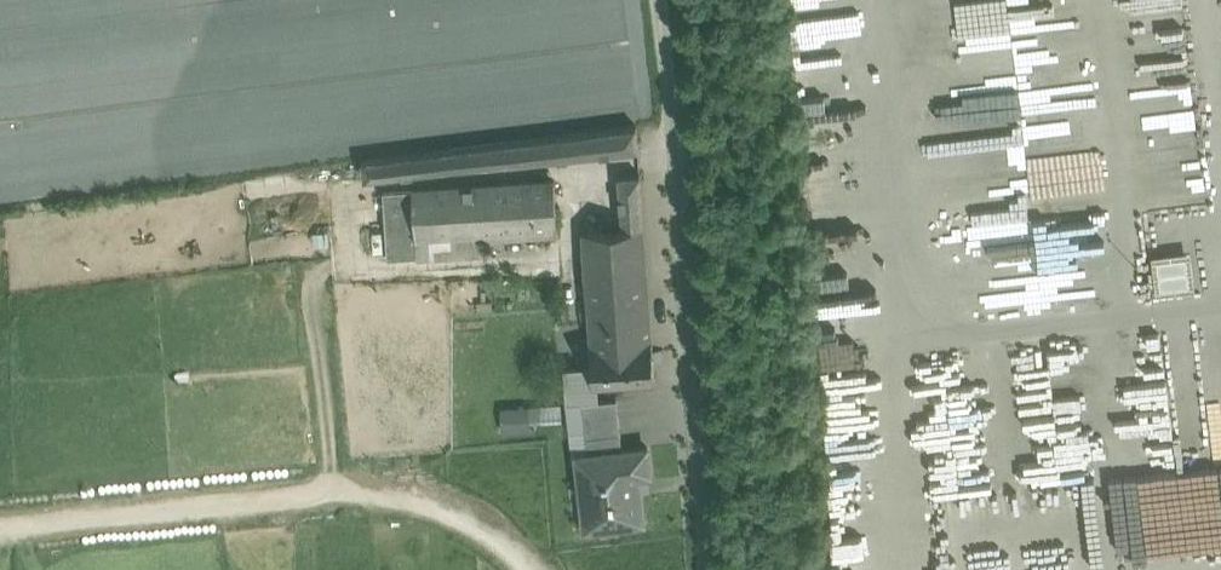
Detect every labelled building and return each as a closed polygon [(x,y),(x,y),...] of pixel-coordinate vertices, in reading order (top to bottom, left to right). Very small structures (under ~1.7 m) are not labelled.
[(636,124),(516,140),(518,160),(638,148),(636,124)] [(516,140),(449,148),(451,166),(518,160),(516,140)] [(449,148),(362,159),(364,177),(451,166),(449,148)] [(640,172),(619,174),(623,226),(644,224),(640,172)] [(555,179),(515,181),(517,227),(470,230),(471,237),(558,231),(555,179)] [(515,181),(413,187),(416,233),(470,230),(517,227),(515,181)] [(413,187),(383,189),(388,257),(417,255),(416,233),(413,187)] [(623,226),(583,229),(589,321),(651,316),(644,224),(623,226)] [(470,230),(416,233),(417,255),(471,252),(471,237),(470,230)] [(651,316),(589,321),(592,365),(567,367),(569,396),(597,395),(596,383),(655,379),(651,316)] [(617,397),(583,401),(587,435),(621,431),(617,397)] [(529,406),(502,408),(504,429),(530,427),(529,406)] [(621,431),(587,435),(589,452),(623,448),(621,431)] [(623,448),(589,452),(592,477),(580,478),(597,525),(643,520),(638,472),(650,471),(647,445),(623,448)]
